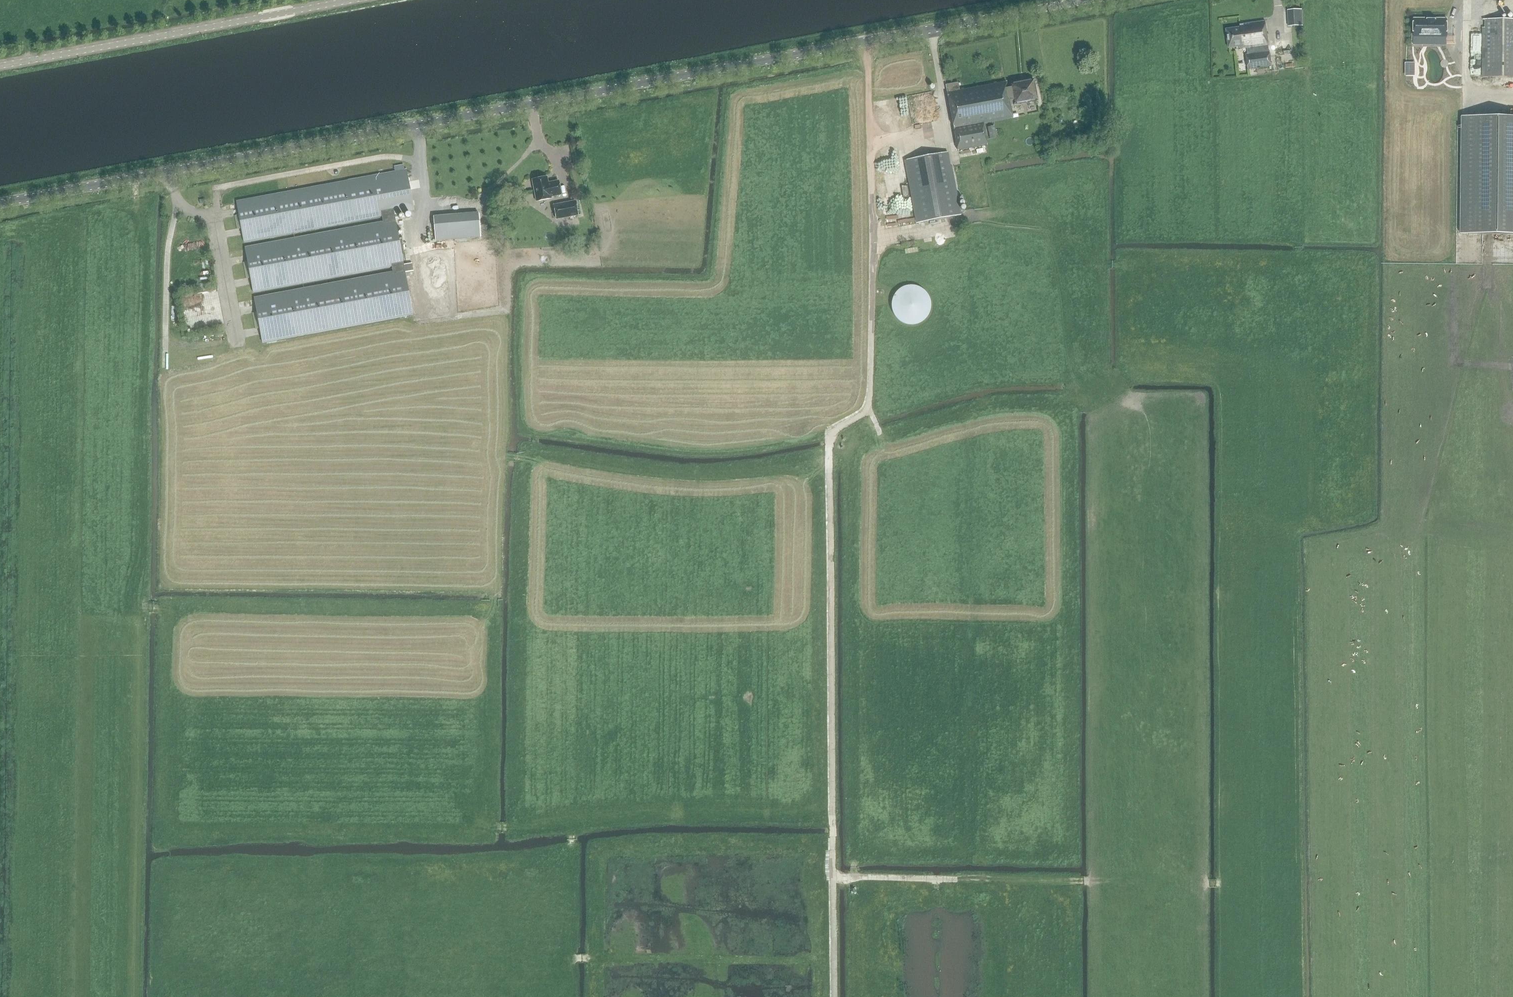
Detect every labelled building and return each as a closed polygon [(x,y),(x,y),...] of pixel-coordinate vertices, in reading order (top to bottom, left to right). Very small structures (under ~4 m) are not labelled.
[(1287,10),(1288,26),(1302,25),(1302,9),(1287,10)] [(1446,19),(1413,19),(1413,36),(1446,36),(1446,19)] [(1512,20),(1483,20),(1482,77),(1512,78),(1512,20)] [(1248,70),(1271,67),(1269,52),(1268,52),(1267,46),(1268,46),(1265,22),(1239,25),(1240,28),(1225,30),(1228,48),(1237,47),(1237,48),(1243,48),(1244,49),(1247,48),(1247,54),(1245,55),(1248,70)] [(1013,104),(1036,100),(1032,81),(1010,85),(1010,87),(1006,88),(1005,82),(959,91),(957,83),(945,85),(957,151),(986,145),(982,123),(1012,117),(1009,102),(1013,101),(1013,104)] [(1461,116),(1460,234),(1512,234),(1512,116),(1461,116)] [(926,134),(934,133),(933,123),(925,124),(926,134)] [(996,137),(994,125),(987,127),(989,139),(996,137)] [(959,215),(948,152),(906,159),(917,223),(959,215)] [(382,221),(243,247),(252,292),(391,267),(392,271),(253,297),(261,343),(413,315),(394,215),(414,211),(406,171),(235,202),(243,242),(381,217),(382,221)] [(550,197),(561,195),(558,181),(548,183),(547,178),(532,181),(536,202),(551,199),(550,197)] [(553,206),(556,220),(577,216),(575,202),(553,206)] [(435,242),(480,238),(478,213),(433,217),(435,242)] [(892,299),(891,305),(892,310),(894,315),(898,320),(902,323),(908,324),(913,324),(919,323),(924,320),(927,315),(930,310),(930,305),(930,299),(927,294),(924,290),(919,287),(913,285),(908,285),(902,287),(898,290),(894,294),(892,299)]
